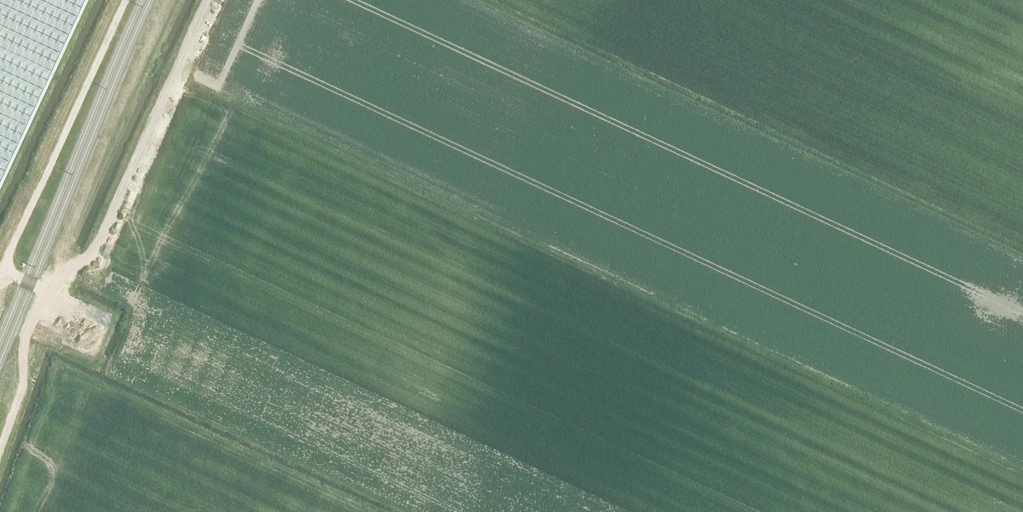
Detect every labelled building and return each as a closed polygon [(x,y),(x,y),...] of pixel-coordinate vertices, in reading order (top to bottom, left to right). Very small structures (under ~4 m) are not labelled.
[(89,0),(0,0),(0,190),(89,0)]
